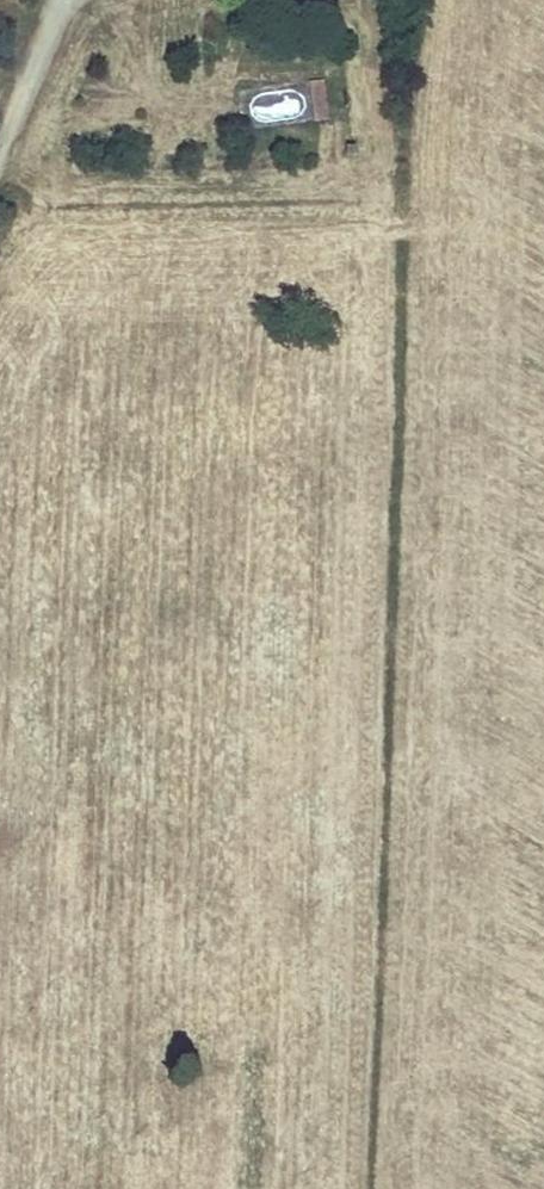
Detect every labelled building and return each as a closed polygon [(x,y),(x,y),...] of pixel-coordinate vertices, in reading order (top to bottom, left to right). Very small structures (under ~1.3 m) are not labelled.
[(317,83),(317,125),(329,125),(329,83),(317,83)]
